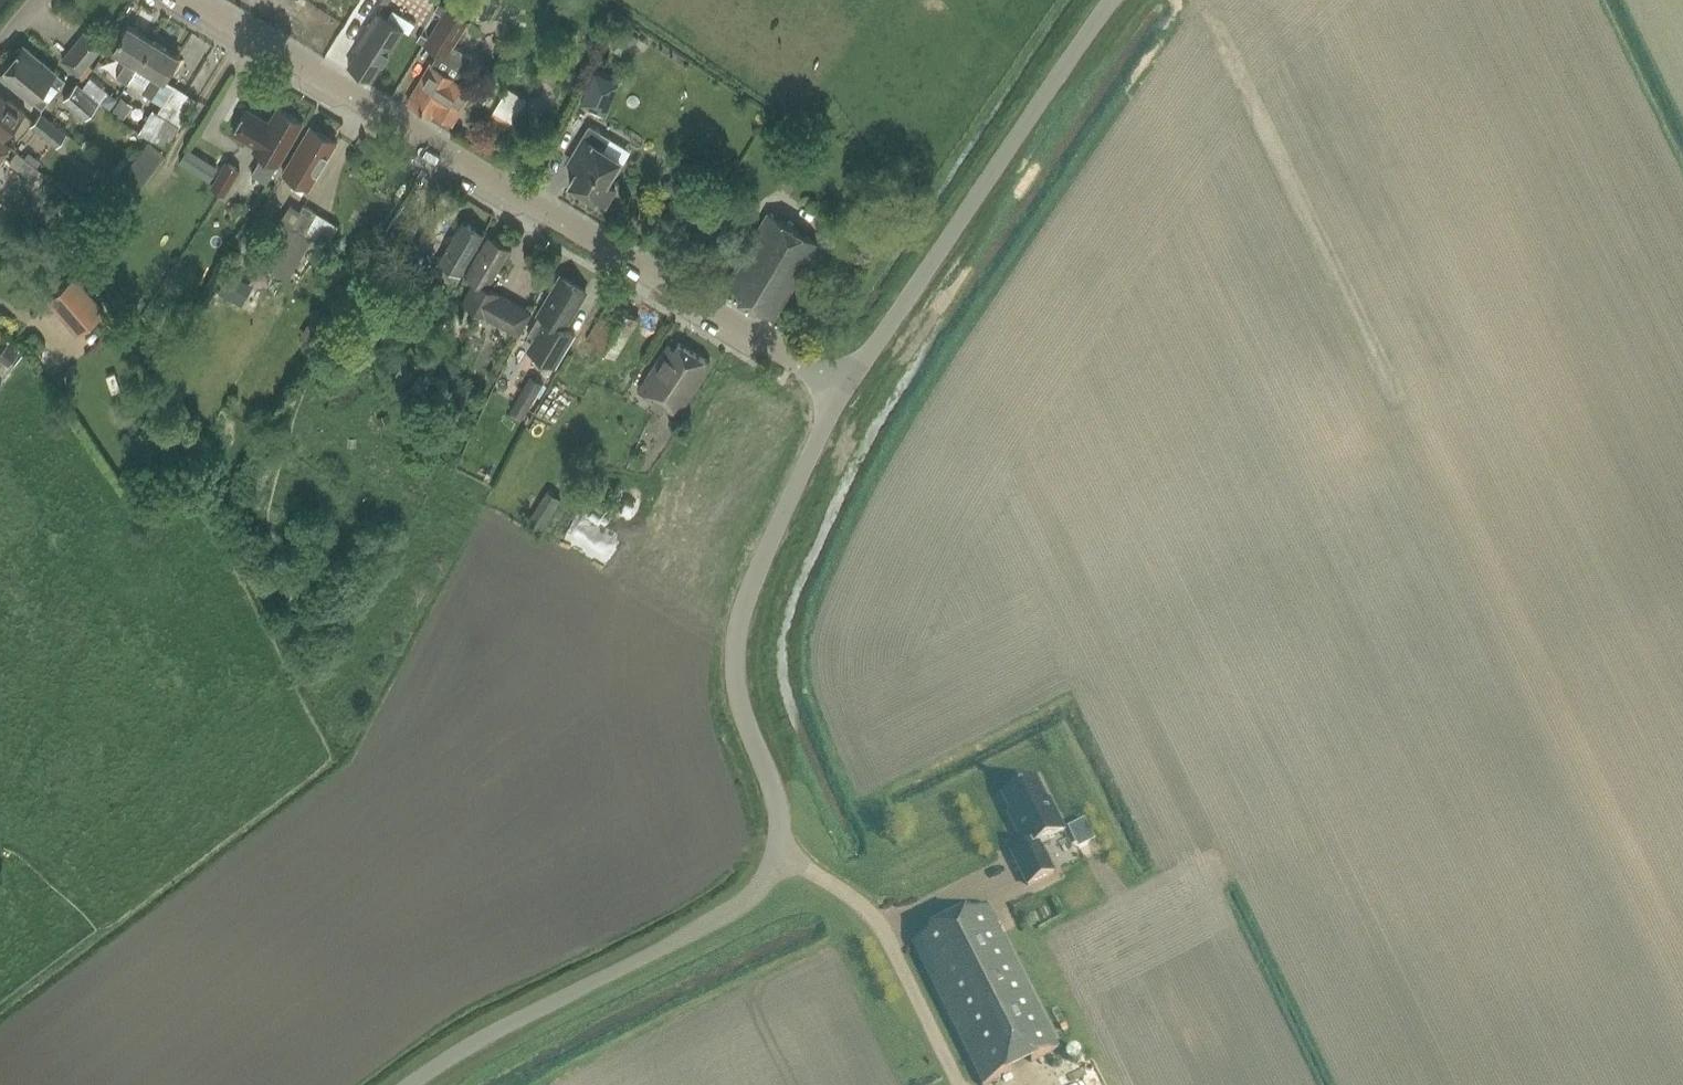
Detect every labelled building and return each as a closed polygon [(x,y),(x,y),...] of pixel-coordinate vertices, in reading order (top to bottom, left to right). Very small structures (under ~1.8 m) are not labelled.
[(434,112),(452,124),(472,90),(458,81),(472,56),(455,46),(470,20),(445,7),(424,45),(439,53),(432,65),(431,64),(408,102),(431,117),(434,112)] [(348,66),(371,81),(404,30),(378,13),(355,48),(358,51),(348,66)] [(128,25),(114,50),(129,59),(117,78),(128,84),(140,65),(154,41),(128,25)] [(60,61),(78,76),(103,46),(84,31),(60,61)] [(154,41),(140,65),(154,74),(142,92),(154,100),(166,81),(180,56),(154,41)] [(59,88),(66,80),(24,46),(1,74),(42,108),(49,101),(40,94),(51,80),(59,88)] [(618,83),(594,72),(579,103),(603,115),(618,83)] [(65,100),(87,117),(100,101),(78,84),(65,100)] [(179,127),(195,101),(173,88),(157,114),(179,127)] [(492,116),(511,127),(528,100),(509,88),(492,116)] [(25,112),(9,99),(8,101),(0,95),(0,135),(4,139),(25,112)] [(111,108),(117,100),(111,95),(106,96),(102,102),(111,108)] [(254,150),(263,156),(252,173),(267,182),(278,164),(278,165),(303,122),(279,108),(270,124),(247,110),(234,133),(256,146),(254,150)] [(152,111),(141,130),(168,146),(179,127),(157,114),(152,111)] [(31,126),(56,146),(66,133),(42,113),(31,126)] [(606,204),(615,189),(606,183),(620,159),(604,149),(610,138),(589,125),(572,153),(584,160),(570,183),(606,204)] [(309,189),(336,142),(316,130),(314,134),(309,131),(283,173),(309,189)] [(11,146),(0,137),(0,160),(11,146)] [(210,182),(219,168),(190,149),(181,163),(210,182)] [(11,160),(34,180),(42,171),(18,152),(11,160)] [(227,162),(212,187),(225,194),(240,170),(227,162)] [(301,211),(293,227),(303,233),(305,234),(317,213),(304,206),(301,211)] [(768,212),(726,283),(742,292),(738,298),(748,304),(794,228),(768,212)] [(281,220),(258,262),(279,274),(303,233),(293,227),(281,220)] [(433,271),(455,283),(484,234),(468,224),(464,230),(460,227),(439,262),(438,261),(433,271)] [(794,228),(748,304),(774,320),(819,243),(794,228)] [(485,242),(465,276),(474,282),(463,303),(480,311),(518,332),(529,311),(487,289),(510,248),(494,238),(490,245),(485,242)] [(84,274),(98,286),(108,275),(94,262),(84,274)] [(567,328),(589,291),(559,273),(535,314),(538,315),(528,333),(533,336),(526,349),(556,367),(576,333),(567,328)] [(75,278),(50,300),(80,335),(106,314),(75,278)] [(313,343),(320,332),(311,327),(304,338),(313,343)] [(678,414),(710,363),(679,344),(674,351),(668,346),(639,390),(678,414)] [(544,383),(531,376),(510,411),(523,418),(525,416),(530,419),(548,389),(543,385),(544,383)] [(529,522),(544,531),(562,501),(548,492),(529,522)] [(1029,889),(1054,877),(1040,847),(1065,835),(1050,804),(1048,805),(1037,783),(1004,799),(1013,817),(1010,818),(1014,826),(1016,824),(1021,835),(1019,836),(1026,851),(1013,857),(1029,889)] [(1051,1035),(988,910),(967,921),(966,920),(935,936),(935,937),(920,944),(937,979),(930,982),(982,1084),(994,1084),(996,1084),(1060,1053),(1051,1035)]
